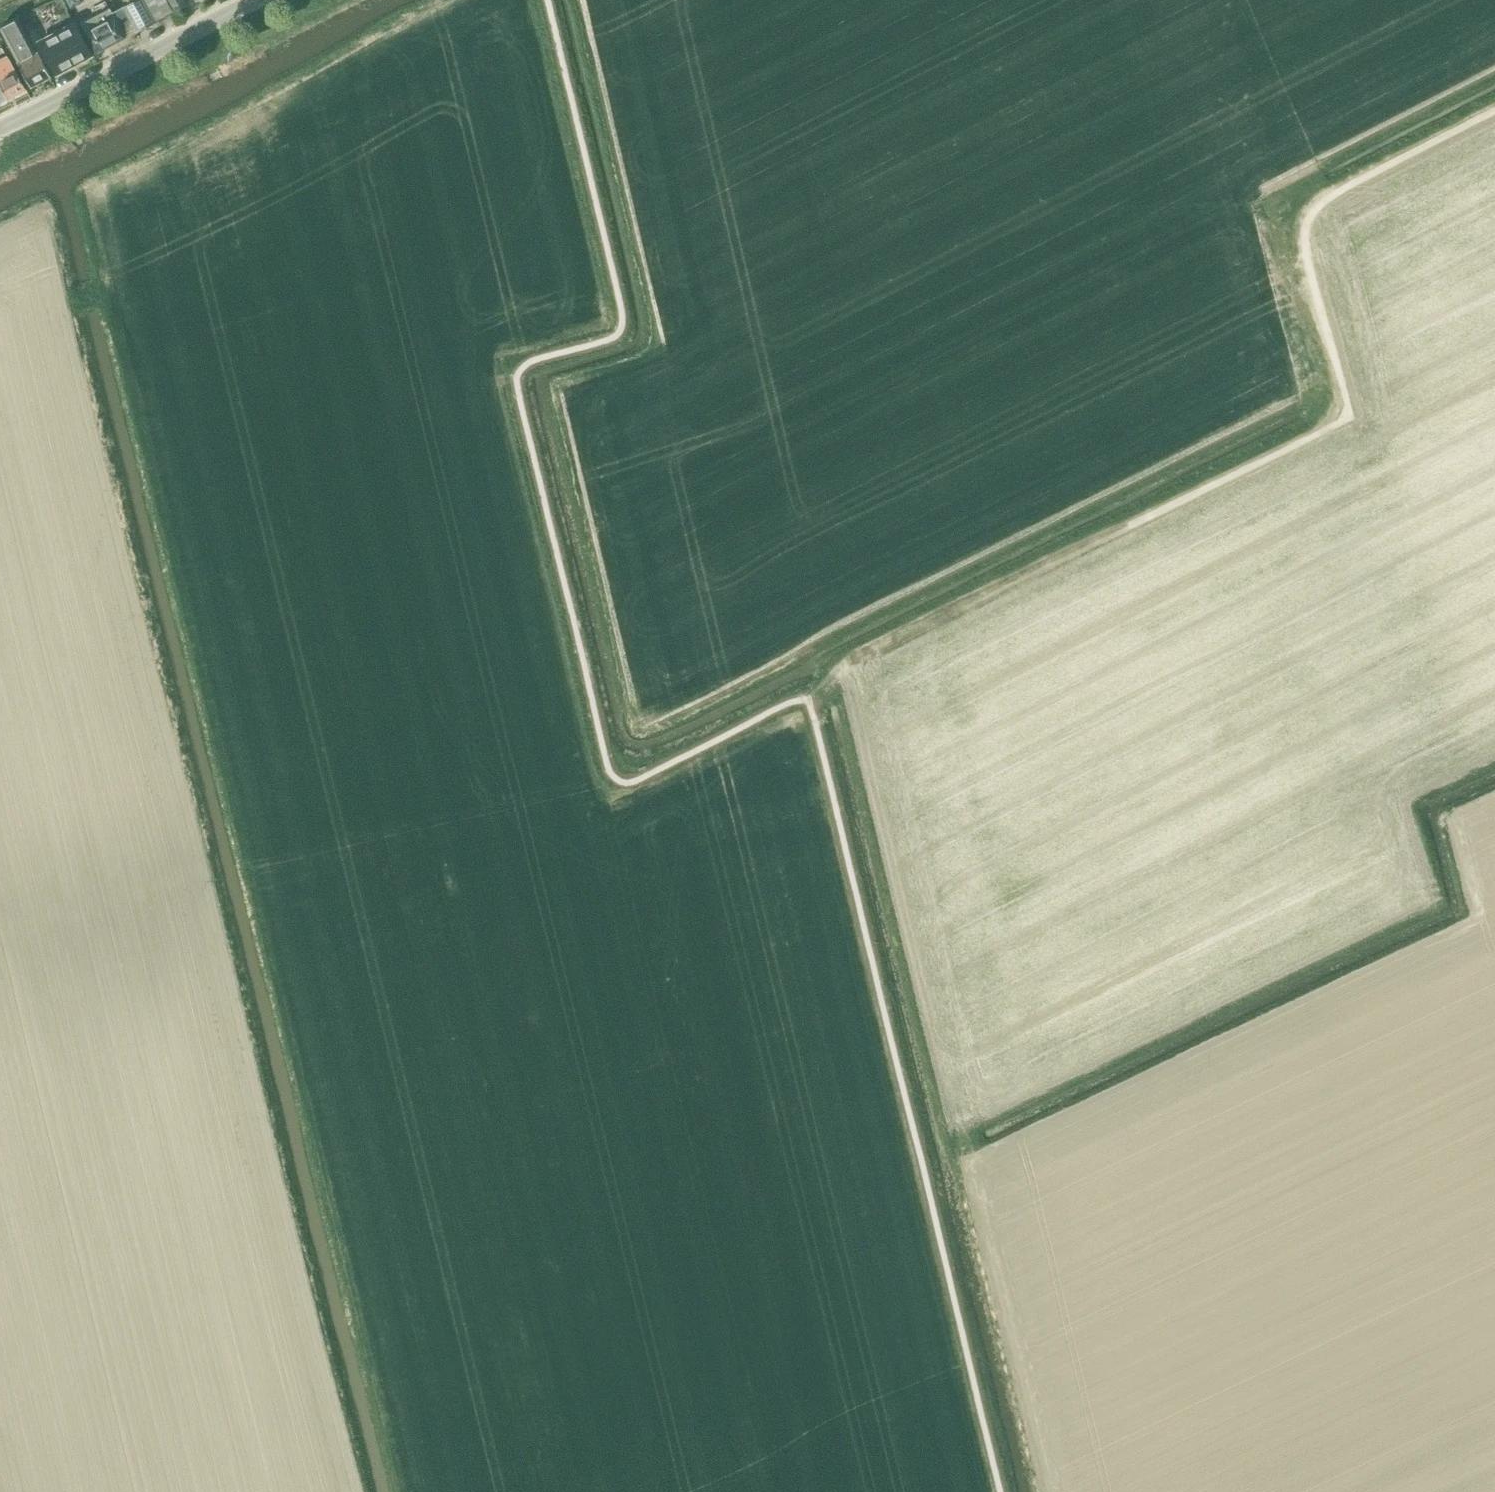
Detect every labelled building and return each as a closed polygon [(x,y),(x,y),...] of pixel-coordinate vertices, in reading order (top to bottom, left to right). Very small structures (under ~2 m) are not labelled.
[(155,20),(157,20),(146,0),(134,0),(112,12),(109,7),(80,22),(96,52),(125,36),(123,33),(134,27),(136,30),(155,20)] [(186,5),(183,0),(169,0),(175,11),(186,5)] [(50,76),(23,25),(18,17),(0,26),(0,27),(4,35),(18,60),(16,61),(29,87),(50,76)] [(54,74),(91,54),(74,21),(37,41),(54,74)] [(6,98),(6,99),(25,89),(8,57),(0,61),(0,101),(6,98)]
